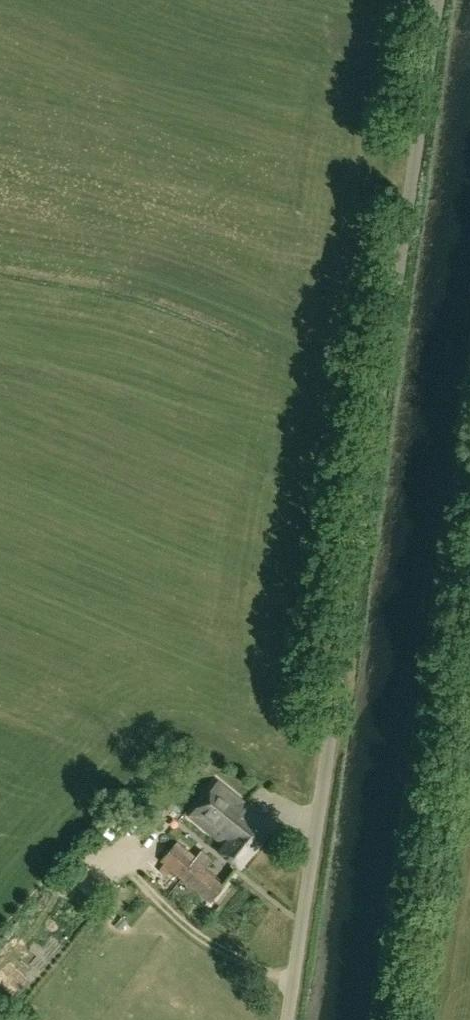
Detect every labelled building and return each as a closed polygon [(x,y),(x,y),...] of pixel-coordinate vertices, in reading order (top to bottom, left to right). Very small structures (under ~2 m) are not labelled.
[(218,782),(191,816),(226,844),(220,852),(240,868),(273,827),(218,782)] [(226,883),(204,866),(210,858),(200,851),(196,856),(177,841),(160,861),(153,856),(140,869),(169,893),(182,880),(210,902),(226,883)]
